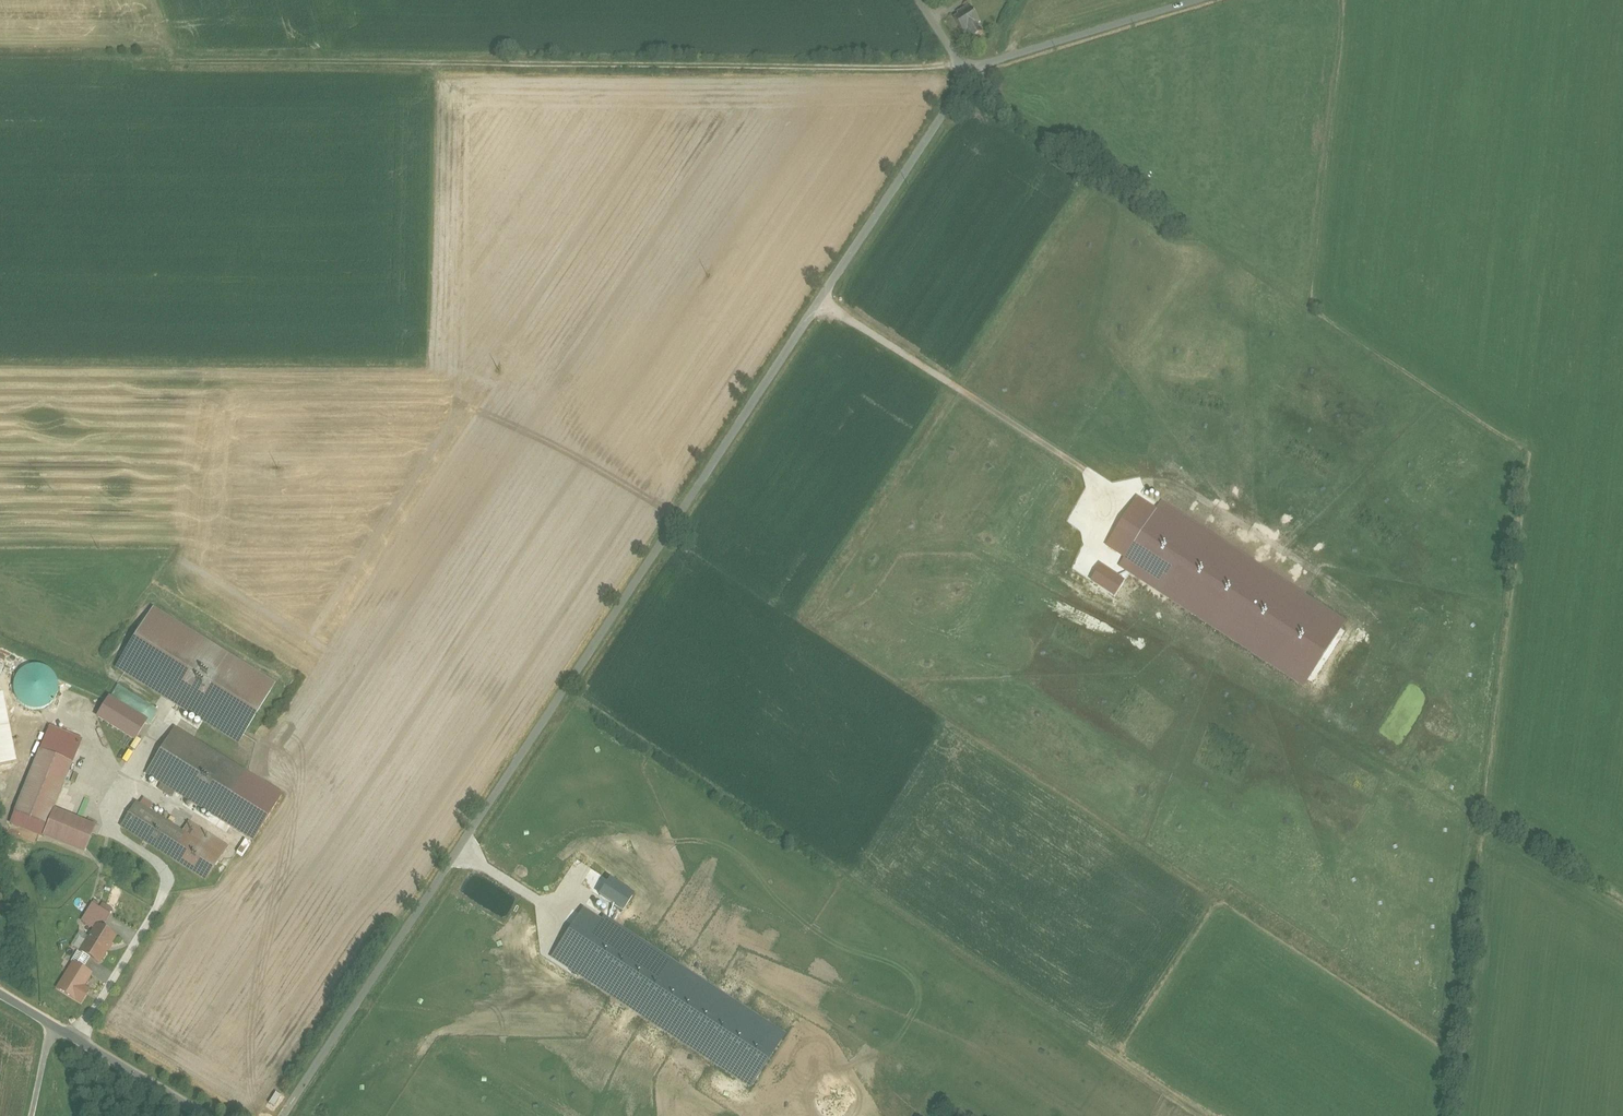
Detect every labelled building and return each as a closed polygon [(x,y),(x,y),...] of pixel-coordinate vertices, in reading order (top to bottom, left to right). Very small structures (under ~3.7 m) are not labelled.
[(960,19),(956,21),(966,38),(969,36),(973,43),(986,35),(981,28),(984,26),(971,7),(958,15),(960,19)] [(1131,560),(1163,510),(1144,498),(1111,547),(1131,560)] [(1168,504),(1125,567),(1152,586),(1195,523),(1168,504)] [(1100,539),(1088,566),(1094,569),(1106,542),(1100,539)] [(1106,567),(1098,585),(1124,597),(1132,580),(1106,567)] [(1322,604),(1322,605),(1323,672),(1350,625),(1350,620),(1322,604)] [(154,606),(119,669),(147,684),(149,683),(151,684),(156,675),(161,678),(165,670),(165,680),(171,670),(171,666),(175,666),(175,657),(167,657),(167,651),(154,644),(162,644),(162,637),(165,637),(165,635),(168,629),(173,632),(174,630),(178,632),(201,632),(154,606)] [(20,668),(21,709),(54,707),(53,700),(61,699),(60,667),(20,668)] [(141,742),(154,720),(114,697),(101,719),(141,742)] [(250,774),(178,729),(176,734),(159,760),(148,778),(164,788),(161,794),(174,802),(178,797),(220,823),(250,774)] [(43,755),(74,768),(84,743),(53,730),(43,755)] [(138,772),(148,778),(159,760),(150,754),(138,772)] [(50,831),(76,768),(74,768),(43,755),(17,818),(50,831)] [(15,783),(3,779),(0,787),(0,796),(1,797),(10,800),(15,783)] [(124,831),(173,862),(189,837),(139,806),(124,831)] [(243,840),(239,853),(248,856),(252,842),(243,840)] [(617,879),(605,896),(630,913),(642,896),(617,879)] [(115,934),(101,926),(109,911),(90,900),(79,920),(91,927),(77,951),(99,963),(115,934)] [(588,907),(556,961),(607,991),(610,985),(607,983),(612,974),(616,977),(619,972),(621,973),(637,946),(643,949),(648,942),(588,907)] [(91,972),(73,961),(56,988),(80,1003),(90,989),(83,984),(91,972)]
